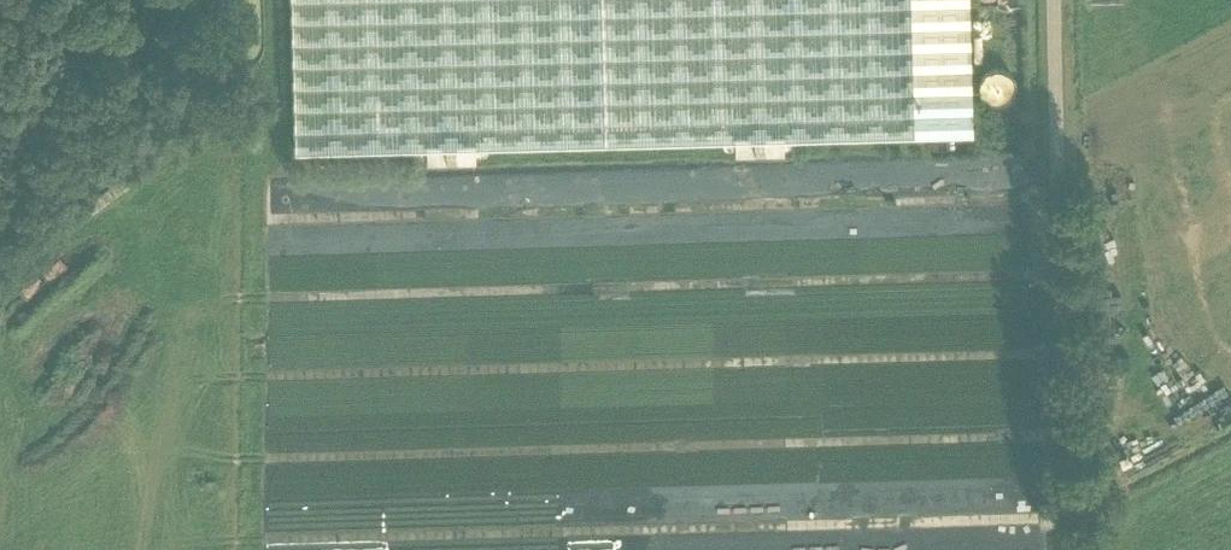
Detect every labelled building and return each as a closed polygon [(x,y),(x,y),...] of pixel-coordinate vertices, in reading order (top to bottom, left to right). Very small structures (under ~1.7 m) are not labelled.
[(299,158),(973,141),(969,0),(295,0),(299,158)] [(1002,401),(1003,391),(940,389),(938,426),(1010,428),(1011,401),(1002,401)]
